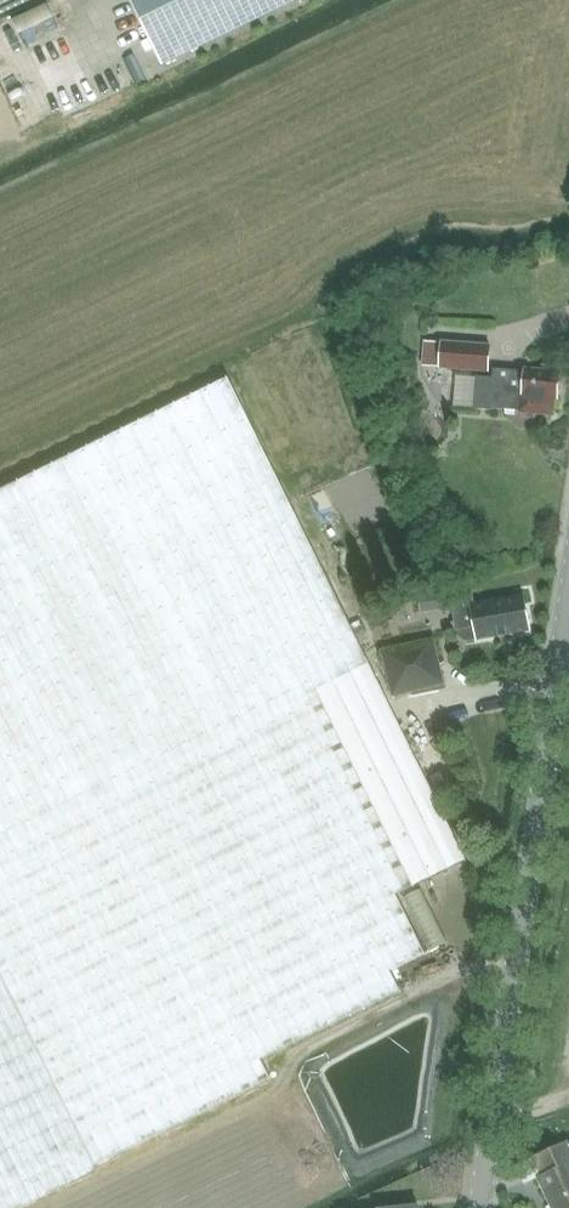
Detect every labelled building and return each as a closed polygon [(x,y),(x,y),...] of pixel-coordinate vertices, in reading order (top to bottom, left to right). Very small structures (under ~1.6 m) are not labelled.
[(50,3),(48,0),(26,0),(22,2),(27,13),(50,3)] [(162,67),(298,0),(131,0),(162,67)] [(16,69),(11,56),(0,60),(0,75),(16,69)] [(422,367),(439,368),(491,373),(492,345),(442,341),(442,343),(424,341),(422,367)] [(520,411),(520,412),(554,415),(555,398),(560,398),(561,371),(525,368),(524,370),(494,368),(493,378),(476,377),(474,410),(490,411),(490,408),(520,411)] [(231,379),(0,492),(0,1207),(19,1207),(275,1080),(270,1069),(425,993),(415,973),(432,965),(403,906),(473,872),(371,665),(231,379)] [(525,596),(477,604),(475,595),(453,598),(459,635),(466,640),(477,638),(477,639),(531,630),(525,596)] [(393,697),(446,684),(435,636),(381,648),(393,697)] [(438,705),(422,717),(430,729),(447,717),(438,705)] [(533,1158),(542,1176),(538,1178),(552,1207),(568,1207),(568,1143),(568,1141),(533,1158)]
